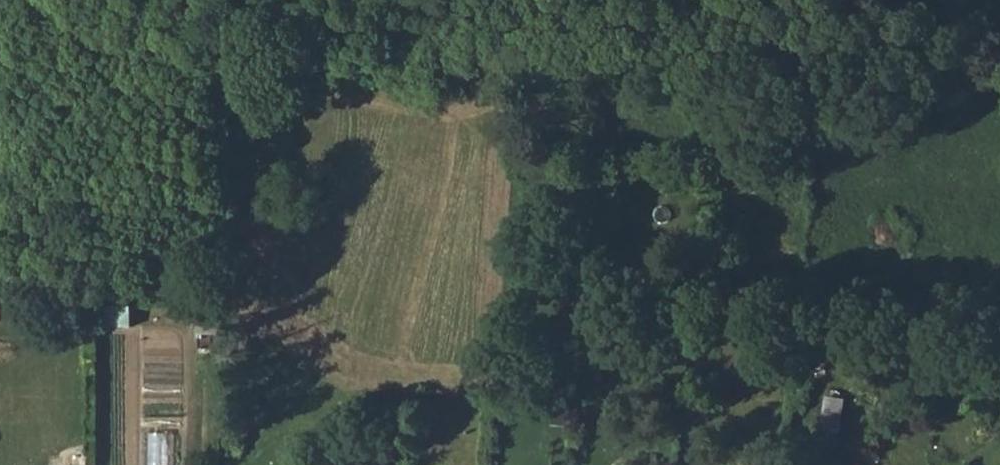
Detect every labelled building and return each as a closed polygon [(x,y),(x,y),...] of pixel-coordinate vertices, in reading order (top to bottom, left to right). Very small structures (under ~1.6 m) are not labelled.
[(840,426),(845,401),(830,399),(825,423),(840,426)] [(840,426),(825,423),(818,464),(833,464),(840,426)]
